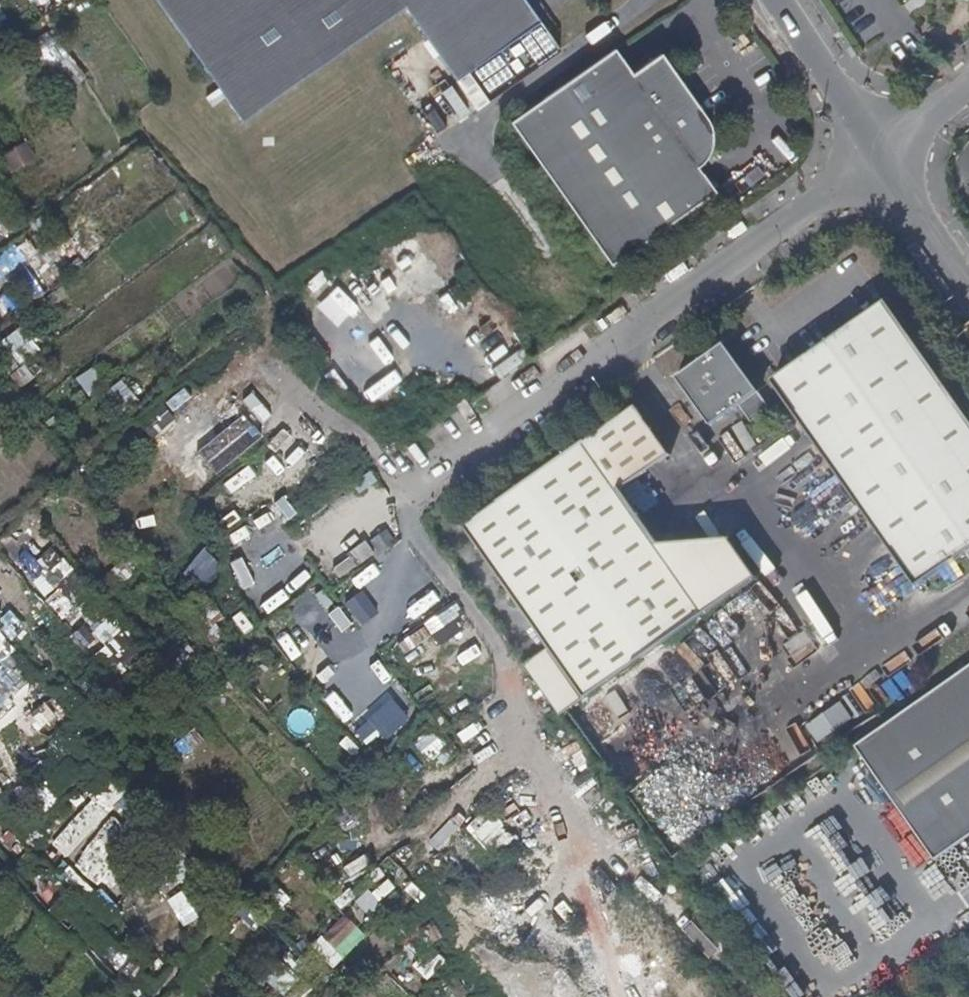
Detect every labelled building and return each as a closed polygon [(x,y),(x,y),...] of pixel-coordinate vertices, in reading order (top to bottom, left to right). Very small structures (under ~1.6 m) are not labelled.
[(242,122),(403,7),(476,112),(559,54),(522,0),(156,0),(242,122)] [(636,72),(618,49),(514,121),(613,263),(714,195),(687,155),(712,137),(696,118),(707,110),(666,53),(636,72)] [(0,154),(10,172),(35,158),(25,140),(0,154)] [(917,583),(968,545),(968,420),(884,300),(770,381),(917,583)] [(23,327),(1,338),(14,365),(36,354),(23,327)] [(708,423),(757,389),(722,340),(674,375),(708,423)] [(75,379),(85,392),(100,380),(89,367),(75,379)] [(524,666),(561,717),(713,608),(660,537),(623,485),(668,455),(632,403),(460,526),(546,648),(524,666)] [(187,482),(211,468),(206,458),(182,472),(187,482)] [(368,540),(377,553),(394,543),(385,529),(368,540)] [(660,537),(713,608),(757,577),(727,539),(660,537)] [(346,598),(354,623),(374,616),(366,591),(346,598)] [(853,744),(935,856),(968,832),(968,658),(853,744)] [(385,740),(408,718),(387,695),(350,728),(365,744),(378,732),(385,740)] [(818,743),(852,716),(839,699),(805,726),(818,743)] [(414,738),(423,757),(442,749),(433,730),(414,738)] [(89,798),(47,847),(73,869),(62,882),(105,918),(118,903),(110,897),(149,852),(107,816),(128,792),(101,770),(83,792),(89,798)] [(485,808),(464,830),(493,857),(514,835),(485,808)] [(383,915),(398,900),(379,876),(363,891),(383,915)] [(341,918),(320,938),(330,948),(350,928),(341,918)] [(422,980),(446,963),(434,946),(420,955),(410,941),(400,948),(422,980)] [(288,996),(296,996),(305,987),(286,969),(273,983),(288,996)]
